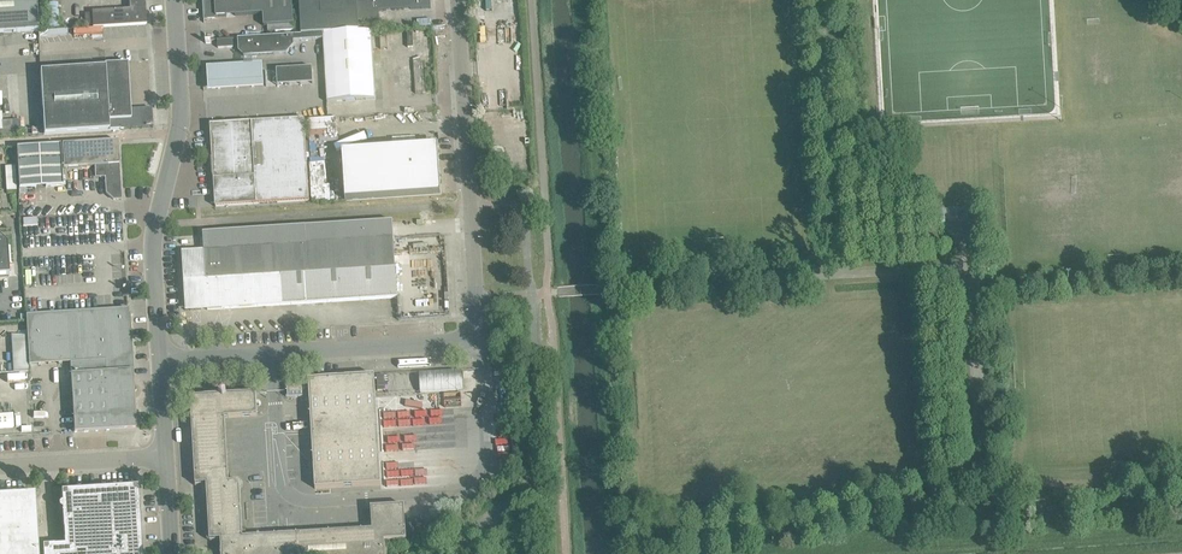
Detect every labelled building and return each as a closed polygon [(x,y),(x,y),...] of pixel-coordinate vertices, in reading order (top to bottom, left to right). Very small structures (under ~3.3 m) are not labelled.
[(38,31),(36,0),(0,0),(0,33),(38,31)] [(92,28),(146,24),(145,0),(128,0),(129,9),(91,11),(92,28)] [(203,17),(263,14),(263,26),(293,24),(292,0),(202,0),(203,17)] [(301,34),(322,33),(358,31),(358,20),(358,19),(378,18),(378,14),(378,10),(383,10),(386,10),(392,10),(394,9),(397,9),(398,9),(402,9),(404,9),(410,8),(430,7),(430,6),(430,0),(299,0),(301,34)] [(322,33),(301,34),(237,38),(238,51),(244,56),(286,54),(294,45),(293,41),(323,39),(327,102),(375,99),(371,30),(358,31),(322,33)] [(120,129),(152,127),(151,108),(130,110),(129,101),(127,74),(127,64),(104,65),(105,68),(40,72),(44,134),(108,130),(120,129)] [(261,64),(206,67),(207,92),(263,88),(261,64)] [(311,67),(275,69),(277,85),(313,83),(311,67)] [(210,125),(215,206),(309,201),(304,119),(255,122),(210,125)] [(105,194),(113,200),(121,199),(117,142),(62,145),(64,168),(94,166),(94,173),(100,178),(104,177),(105,194)] [(16,148),(17,156),(19,188),(62,186),(60,145),(16,148)] [(341,152),(345,200),(345,201),(441,194),(437,145),(341,152)] [(397,297),(392,221),(203,233),(207,310),(397,297)] [(8,276),(6,245),(0,240),(0,276),(8,276)] [(127,309),(25,315),(28,366),(70,363),(74,433),(135,429),(133,394),(135,393),(136,392),(136,389),(134,388),(132,387),(127,309)] [(10,336),(13,372),(28,371),(26,337),(10,336)] [(309,397),(314,489),(380,485),(374,375),(308,379),(308,385),(287,386),(287,398),(309,397)] [(377,376),(378,391),(385,391),(384,375),(377,376)] [(224,418),(257,416),(256,393),(226,395),(223,392),(222,392),(219,395),(190,397),(195,485),(210,484),(210,490),(206,490),(209,541),(220,540),(220,553),(385,553),(384,541),(406,540),(404,506),(370,508),(371,530),(242,538),(239,482),(228,482),(224,418)] [(0,415),(0,428),(13,428),(12,414),(0,415)] [(141,549),(137,487),(60,492),(63,546),(38,547),(34,493),(0,495),(0,553),(141,553),(141,549)]
